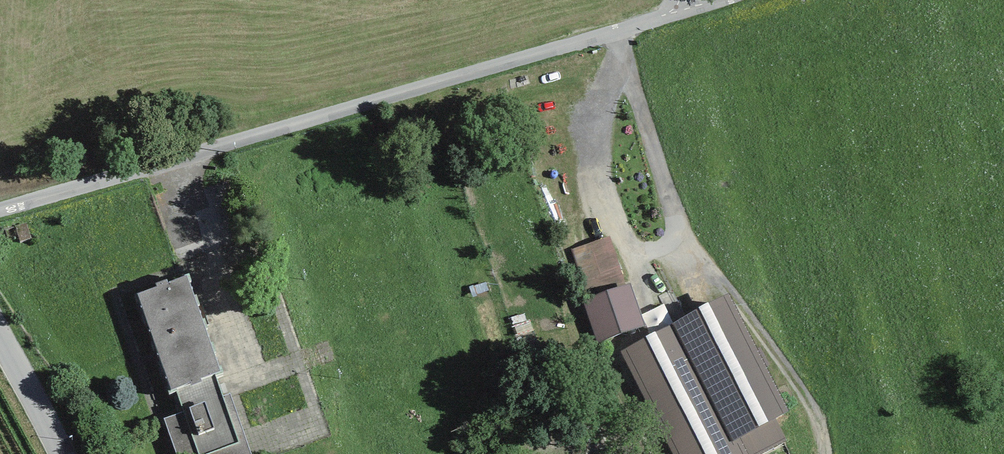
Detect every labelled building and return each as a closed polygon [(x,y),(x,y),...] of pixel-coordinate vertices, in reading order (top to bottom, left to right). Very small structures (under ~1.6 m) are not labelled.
[(609,236),(570,249),(584,293),(623,280),(609,236)] [(157,286),(138,294),(171,389),(190,383),(191,386),(201,382),(200,378),(221,371),(187,275),(168,282),(167,279),(156,284),(157,286)] [(631,284),(583,300),(598,342),(645,326),(631,284)] [(618,351),(670,453),(758,453),(786,439),(776,419),(789,413),(729,295),(618,351)]
